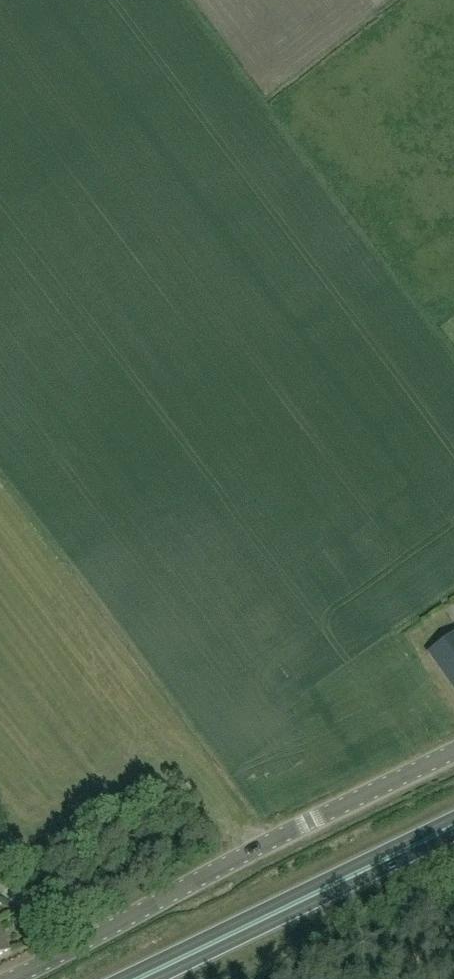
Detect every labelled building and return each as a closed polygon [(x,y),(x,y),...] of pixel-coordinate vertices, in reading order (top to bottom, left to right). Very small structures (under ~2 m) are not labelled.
[(428,654),(453,690),(453,636),(428,654)] [(11,950),(0,930),(0,956),(11,950)]
